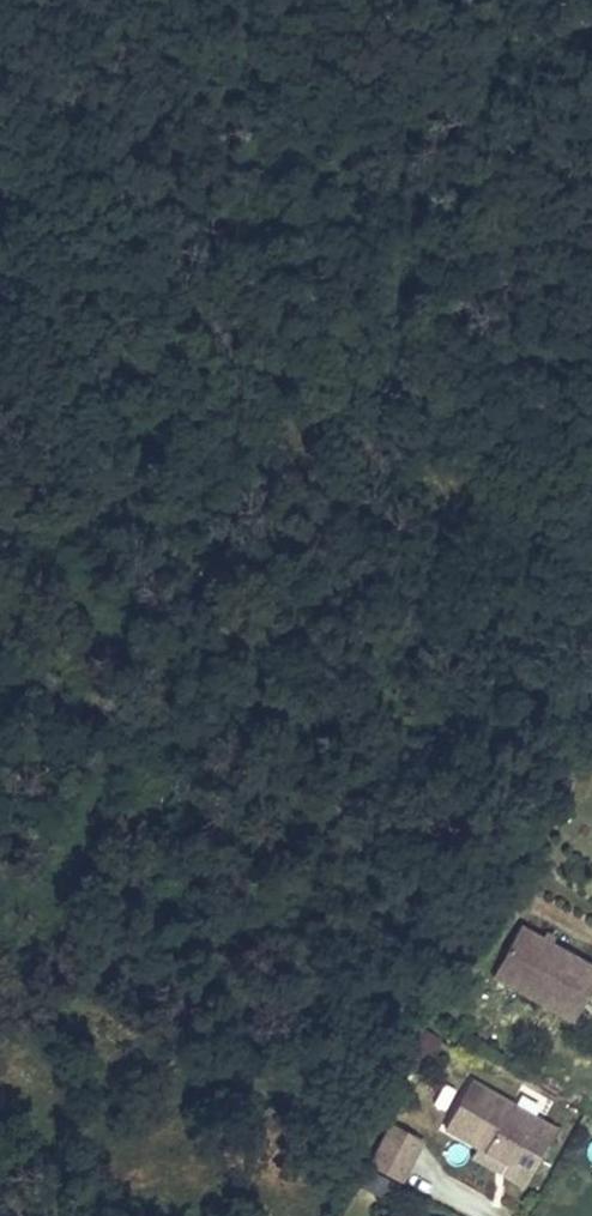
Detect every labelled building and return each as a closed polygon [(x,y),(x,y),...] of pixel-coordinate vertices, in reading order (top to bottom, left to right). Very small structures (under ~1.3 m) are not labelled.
[(591,1005),(591,967),(528,932),(501,981),(581,1025),(591,1005)] [(525,1185),(555,1130),(471,1083),(445,1131),(478,1149),(508,1166),(504,1174),(525,1185)] [(508,1166),(478,1149),(474,1157),(504,1174),(508,1166)]
